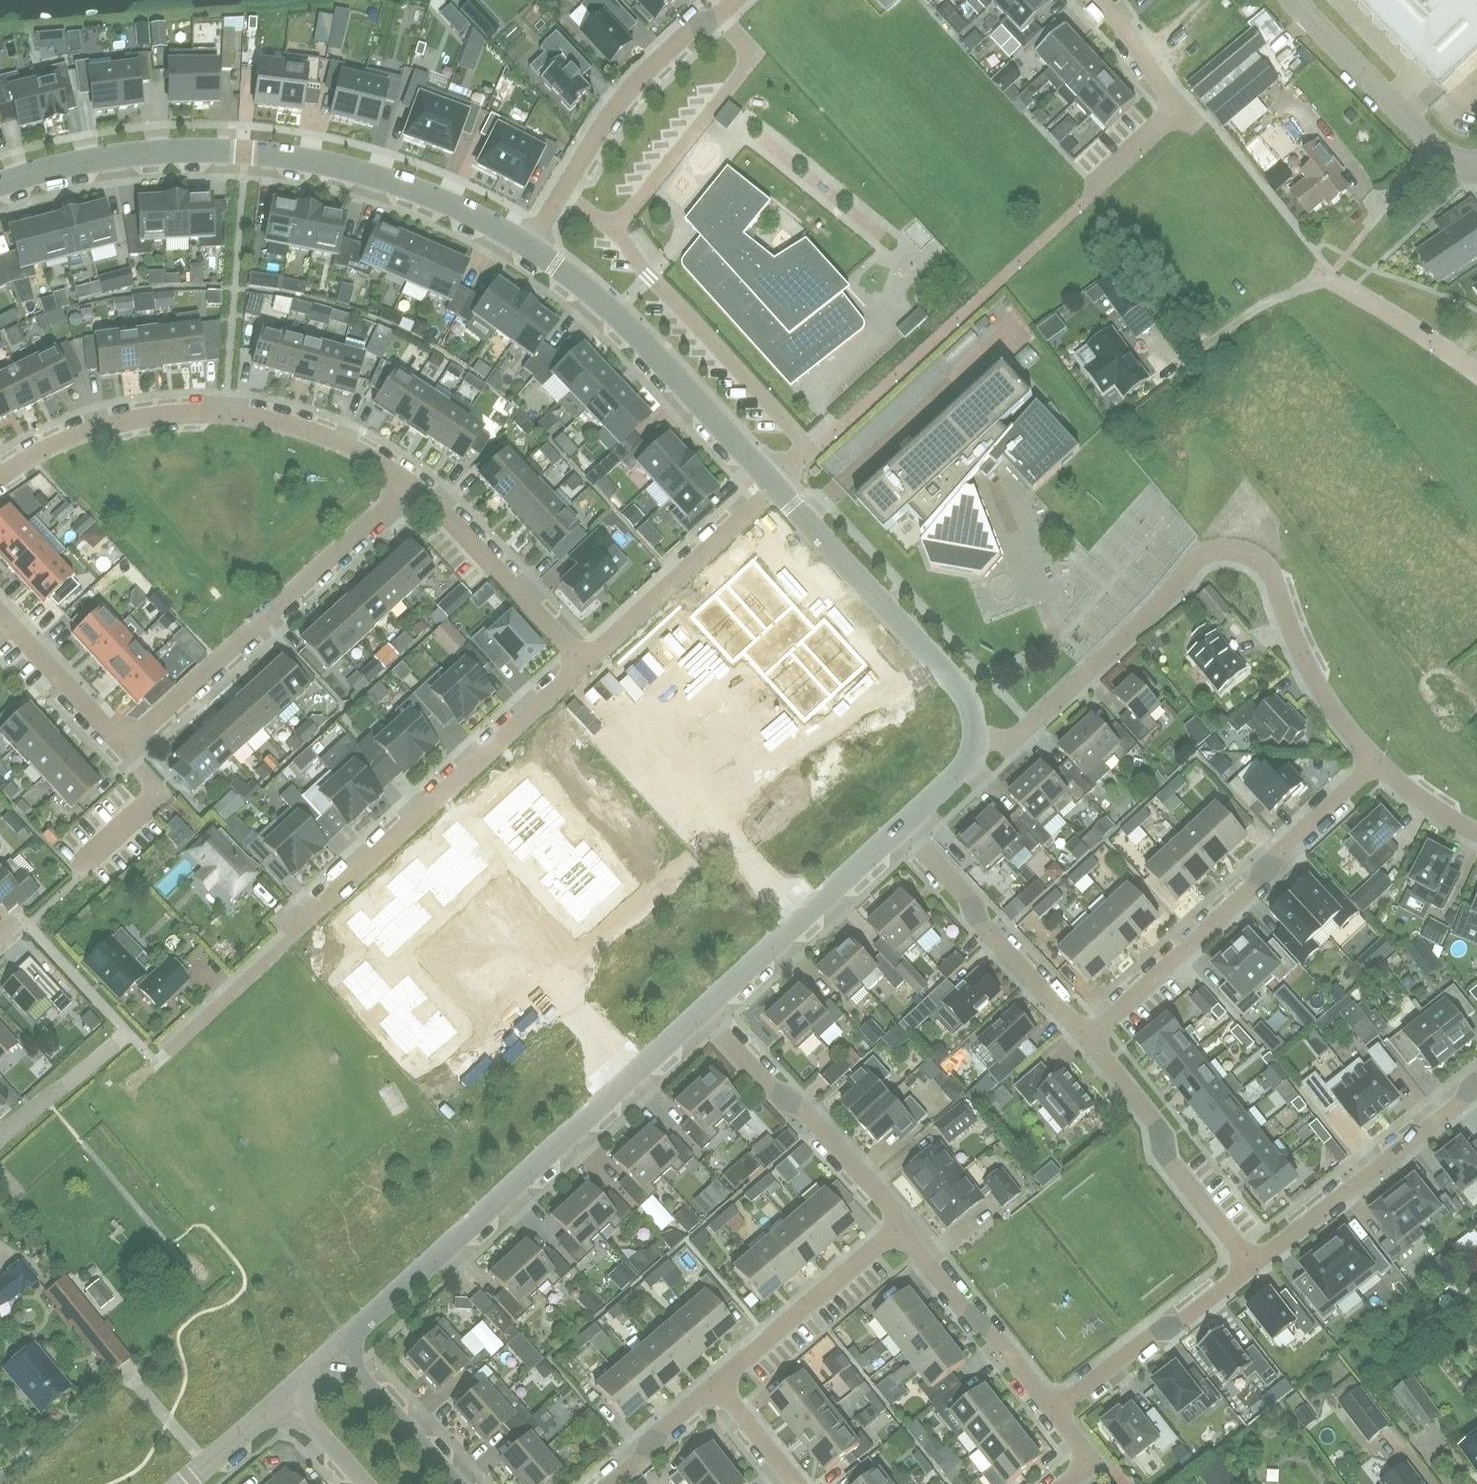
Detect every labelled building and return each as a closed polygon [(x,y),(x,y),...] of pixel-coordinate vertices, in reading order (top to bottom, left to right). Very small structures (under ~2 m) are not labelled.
[(612,21),(624,10),(614,0),(588,0),(583,5),(592,14),(593,21),(581,32),(612,64),(634,43),(612,21)] [(644,6),(639,10),(650,22),(654,17),(657,20),(679,0),(638,0),(644,6)] [(887,10),(895,2),(893,0),(877,0),(887,10)] [(986,10),(994,3),(997,0),(977,0),(986,10)] [(994,3),(1007,17),(1000,24),(1001,24),(1027,0),(997,0),(994,3)] [(1001,24),(1024,49),(1043,31),(1034,22),(1051,6),(1046,0),(1027,0),(1001,24)] [(1440,87),(1476,52),(1476,0),(1358,0),(1440,87)] [(954,12),(955,11),(951,7),(947,3),(942,8),(937,12),(941,17),(945,21),(949,17),(954,12)] [(478,9),(468,18),(486,37),(496,28),(478,9)] [(1252,29),(1266,44),(1282,31),(1264,10),(1248,24),(1252,29)] [(949,17),(945,21),(953,30),(962,21),(954,12),(949,17)] [(458,34),(468,25),(459,16),(450,25),(458,34)] [(243,22),(243,34),(250,34),(251,22),(243,22)] [(1065,26),(1036,54),(1050,69),(1043,75),(1044,76),(1080,42),(1065,26)] [(341,40),(343,30),(331,28),(329,37),(341,40)] [(555,29),(537,46),(552,62),(537,76),(567,108),(590,86),(570,65),(581,56),(555,29)] [(1223,127),(1278,80),(1261,60),(1234,84),(1228,77),(1266,44),(1252,29),(1187,85),(1223,127)] [(222,30),(220,69),(232,70),(234,30),(222,30)] [(63,31),(50,32),(53,46),(55,56),(67,53),(63,31)] [(81,51),(78,31),(66,32),(69,53),(81,51)] [(315,32),(313,42),(327,44),(329,35),(315,32)] [(964,42),(972,50),(980,42),(972,34),(964,42)] [(148,35),(135,36),(135,46),(149,45),(148,35)] [(164,39),(150,40),(151,48),(164,47),(164,39)] [(1080,42),(1044,76),(1058,91),(1094,57),(1080,42)] [(425,45),(417,43),(414,54),(422,56),(425,45)] [(216,49),(192,50),(192,104),(216,103),(216,61),(216,49)] [(192,50),(168,50),(169,104),(192,104),(192,50)] [(140,106),(137,83),(150,81),(146,53),(124,56),(125,65),(111,67),(117,109),(140,106)] [(282,64),(277,108),(301,111),(304,82),(317,84),(320,59),(282,55),(281,64),(282,64)] [(1094,57),(1058,91),(1065,85),(1078,99),(1074,102),(1075,102),(1108,72),(1094,57)] [(80,61),(74,62),(76,76),(78,89),(84,89),(90,88),(91,100),(93,112),(105,110),(117,109),(111,67),(99,68),(88,70),(88,65),(87,60),(80,61)] [(259,61),(253,105),(277,108),(282,64),(281,64),(259,61)] [(330,61),(324,85),(336,88),(330,116),(353,122),(364,74),(363,74),(342,69),(343,64),(330,61)] [(65,117),(60,94),(72,91),(65,64),(42,69),(45,78),(32,82),(42,122),(65,117)] [(1020,76),(1009,65),(992,81),(1003,93),(1020,76)] [(364,74),(353,122),(376,127),(383,99),(395,102),(401,78),(364,69),(363,74),(364,74)] [(13,106),(19,128),(42,122),(32,82),(20,84),(16,71),(0,76),(0,109),(13,106)] [(415,71),(402,106),(413,110),(404,136),(426,144),(427,145),(445,95),(423,87),(427,76),(415,71)] [(1122,87),(1108,72),(1075,102),(1089,117),(1122,87)] [(1022,95),(1012,84),(1006,90),(1003,93),(1013,103),(1018,99),(1022,95)] [(1089,117),(1089,118),(1093,115),(1107,129),(1136,102),(1122,87),(1089,117)] [(1025,92),(1018,99),(1027,109),(1034,102),(1025,92)] [(445,95),(427,145),(429,145),(451,153),(460,127),(472,131),(480,108),(445,95)] [(730,102),(715,120),(727,130),(742,112),(730,102)] [(1039,108),(1032,115),(1042,125),(1049,118),(1039,108)] [(490,140),(477,165),(498,176),(499,177),(521,135),(522,135),(524,130),(490,113),(479,134),(490,140)] [(1308,137),(1295,121),(1285,129),(1298,145),(1308,137)] [(1051,135),(1059,144),(1068,136),(1060,127),(1051,135)] [(521,135),(499,177),(501,178),(501,177),(522,188),(534,163),(545,169),(556,147),(544,141),(542,145),(522,135),(521,135)] [(1069,137),(1060,145),(1069,154),(1078,146),(1069,137)] [(1318,141),(1303,153),(1313,165),(1302,174),(1307,179),(1291,192),(1310,214),(1325,201),(1328,206),(1349,189),(1338,175),(1343,170),(1318,141)] [(1277,191),(1294,176),(1281,162),(1264,177),(1277,191)] [(684,269),(785,381),(788,378),(787,378),(813,355),(813,354),(819,349),(827,359),(862,332),(863,331),(864,330),(865,329),(865,328),(865,327),(866,326),(866,325),(865,324),(865,323),(865,322),(864,320),(837,285),(841,281),(842,282),(844,280),(807,240),(804,241),(804,242),(775,260),(745,235),(770,205),(772,202),(728,167),(698,205),(697,207),(696,208),(696,209),(696,212),(696,213),(696,214),(697,216),(698,217),(709,229),(703,235),(702,235),(684,258),(683,259),(682,261),(682,262),(682,263),(682,264),(682,266),(683,267),(683,268),(684,269)] [(223,247),(225,221),(211,220),(210,196),(186,197),(188,239),(199,239),(200,248),(223,247)] [(164,240),(188,239),(186,197),(162,198),(164,240)] [(162,198),(138,199),(139,223),(126,224),(129,255),(152,254),(152,241),(164,240),(162,198)] [(1427,272),(1432,272),(1438,281),(1476,255),(1476,208),(1471,200),(1436,223),(1444,235),(1419,252),(1425,262),(1423,266),(1427,272)] [(265,242),(288,247),(296,205),(273,201),(265,242)] [(113,245),(103,204),(79,210),(90,251),(113,245)] [(288,247),(312,251),(320,210),(296,205),(288,247)] [(67,257),(90,251),(79,210),(56,216),(67,257)] [(343,215),(320,210),(312,251),(335,256),(334,264),(346,266),(355,238),(339,235),(343,215)] [(44,263),(67,257),(56,216),(33,223),(44,263)] [(15,249),(0,255),(0,256),(12,283),(36,277),(33,266),(44,263),(33,223),(10,229),(15,249)] [(378,225),(370,244),(356,238),(355,238),(346,266),(369,276),(372,269),(383,273),(400,235),(378,225)] [(383,273),(405,283),(422,244),(400,235),(383,273)] [(405,283),(427,292),(444,254),(422,244),(405,283)] [(466,263),(444,254),(427,292),(449,302),(446,310),(458,315),(465,302),(472,289),(458,283),(466,263)] [(11,282),(0,259),(0,288),(11,282)] [(165,274),(165,270),(147,271),(148,285),(166,284),(165,274)] [(1140,305),(1116,273),(1099,286),(1123,318),(1140,305)] [(98,281),(101,293),(102,294),(113,291),(109,274),(97,277),(98,281)] [(179,274),(172,274),(165,274),(166,284),(180,284),(179,274)] [(249,274),(248,286),(261,288),(263,276),(249,274)] [(304,291),(306,279),(284,275),(281,286),(304,291)] [(356,284),(344,280),(337,300),(350,304),(356,284)] [(78,299),(101,293),(98,281),(75,287),(78,299)] [(497,281),(485,298),(472,289),(465,302),(458,315),(468,322),(473,316),(492,330),(504,312),(517,295),(497,281)] [(52,293),(52,296),(56,309),(63,307),(69,305),(65,289),(52,293)] [(492,330),(512,343),(518,335),(536,309),(517,295),(504,312),(492,330)] [(52,296),(48,297),(43,298),(46,312),(56,309),(52,296)] [(123,310),(122,296),(112,297),(113,311),(123,310)] [(272,311),(288,315),(292,299),(275,296),(272,311)] [(311,304),(292,300),(290,311),(309,316),(311,304)] [(332,309),(322,306),(319,320),(329,322),(329,320),(332,309)] [(14,308),(0,315),(0,317),(5,326),(19,319),(14,308)] [(388,322),(393,312),(383,308),(378,317),(388,322)] [(897,329),(905,338),(928,317),(920,308),(897,329)] [(60,309),(39,317),(43,328),(64,320),(60,309)] [(332,309),(329,320),(338,323),(341,312),(332,309)] [(556,323),(536,309),(518,335),(512,343),(531,357),(523,369),(532,375),(533,376),(543,366),(555,351),(554,351),(542,342),(556,323)] [(393,312),(388,322),(397,326),(401,316),(393,312)] [(401,316),(397,326),(409,331),(414,322),(401,316)] [(1048,340),(1064,328),(1055,316),(1039,328),(1048,340)] [(429,324),(416,319),(410,332),(423,338),(429,324)] [(220,321),(177,327),(182,365),(203,363),(201,350),(219,348),(220,321)] [(16,326),(5,331),(12,346),(24,340),(16,326)] [(182,365),(177,327),(157,329),(161,368),(182,365)] [(262,328),(252,366),(272,372),(283,334),(262,328)] [(141,370),(161,368),(157,329),(136,332),(141,370)] [(374,342),(387,348),(393,334),(381,329),(374,342)] [(1088,347),(1076,355),(1085,368),(1103,392),(1115,383),(1124,396),(1149,378),(1112,329),(1088,347)] [(121,373),(141,370),(136,332),(116,334),(121,373)] [(100,376),(121,373),(116,334),(95,337),(97,352),(100,376)] [(272,372),(292,377),(302,339),(283,334),(272,372)] [(84,354),(97,352),(95,337),(82,338),(84,354)] [(292,377),(312,383),(322,345),(302,339),(292,377)] [(53,349),(60,363),(73,357),(66,342),(53,349)] [(312,383),(332,388),(342,350),(322,345),(312,383)] [(543,366),(533,376),(541,385),(552,375),(568,393),(599,363),(582,346),(565,362),(555,351),(543,366)] [(52,394),(70,384),(53,349),(34,359),(52,394)] [(332,388),(352,393),(362,355),(342,350),(332,388)] [(438,369),(444,359),(433,353),(427,362),(438,369)] [(52,394),(34,359),(16,368),(33,403),(52,394)] [(471,370),(484,379),(490,370),(478,360),(471,370)] [(462,370),(450,363),(445,371),(457,378),(462,370)] [(568,393),(585,410),(615,381),(599,363),(568,393)] [(1004,366),(858,500),(887,532),(910,511),(927,529),(926,530),(927,531),(929,529),(931,530),(921,541),(932,567),(981,576),(1001,555),(975,489),(974,490),(968,489),(969,489),(968,488),(966,490),(964,487),(979,470),(989,479),(1005,460),(1034,491),(1080,449),(1004,366)] [(33,403),(16,368),(0,375),(0,382),(15,412),(33,403)] [(374,403),(392,415),(413,382),(396,371),(374,403)] [(468,374),(462,382),(480,393),(485,385),(468,374)] [(585,410),(601,427),(632,398),(615,381),(585,410)] [(0,382),(0,419),(15,412),(0,382)] [(392,415),(409,426),(430,394),(413,382),(392,415)] [(409,426),(426,438),(447,405),(430,394),(409,426)] [(453,397),(447,405),(426,438),(443,449),(470,408),(453,397)] [(601,427),(618,445),(612,450),(621,460),(641,440),(632,431),(648,416),(632,398),(601,427)] [(470,408),(443,449),(460,461),(469,448),(478,454),(489,437),(480,431),(482,428),(465,417),(471,408),(470,408)] [(547,409),(534,422),(542,431),(555,418),(547,409)] [(521,414),(513,422),(521,431),(530,422),(521,414)] [(562,434),(555,441),(568,456),(576,449),(562,434)] [(630,470),(636,465),(652,482),(683,454),(667,436),(651,451),(641,440),(621,460),(630,470)] [(544,456),(552,465),(559,458),(551,449),(544,456)] [(507,450),(478,477),(493,493),(528,459),(521,465),(507,450)] [(652,482),(669,500),(700,471),(683,454),(652,482)] [(562,476),(570,469),(559,458),(552,465),(562,476)] [(493,493),(507,508),(542,474),(528,459),(493,493)] [(597,462),(585,473),(594,483),(606,472),(597,462)] [(816,465),(810,471),(816,476),(821,471),(816,465)] [(716,489),(700,471),(669,500),(678,510),(672,516),(679,523),(688,533),(707,516),(698,506),(716,489)] [(581,482),(573,473),(564,482),(572,491),(581,482)] [(507,508),(520,522),(549,496),(536,481),(543,475),(542,474),(507,508)] [(42,508),(49,502),(39,492),(33,498),(42,508)] [(520,522),(534,537),(563,511),(549,496),(520,522)] [(633,505),(622,515),(632,527),(644,517),(633,505)] [(0,516),(0,548),(25,525),(9,507),(0,516)] [(57,511),(52,516),(60,524),(64,519),(57,511)] [(534,537),(549,553),(577,526),(563,511),(534,537)] [(627,531),(609,512),(600,520),(606,528),(612,528),(614,526),(622,535),(627,531)] [(650,513),(640,521),(655,540),(665,531),(650,513)] [(86,515),(71,528),(79,537),(94,523),(86,515)] [(99,529),(94,523),(79,537),(71,544),(84,558),(106,537),(99,529)] [(0,548),(0,556),(12,568),(40,541),(25,525),(0,548)] [(578,567),(560,583),(581,606),(615,574),(614,574),(627,562),(616,550),(597,530),(568,557),(578,567)] [(759,537),(748,547),(755,554),(765,545),(759,537)] [(40,541),(12,568),(27,585),(56,558),(40,541)] [(406,543),(391,557),(417,586),(433,571),(406,543)] [(431,562),(440,578),(456,569),(447,553),(431,562)] [(391,557),(376,571),(402,600),(417,586),(391,557)] [(72,576),(56,558),(27,585),(43,602),(49,597),(57,606),(79,586),(70,577),(72,576)] [(750,559),(689,616),(732,662),(741,653),(804,721),(866,663),(823,617),(813,626),(750,559)] [(376,571),(361,584),(387,613),(402,600),(376,571)] [(137,600),(150,596),(145,582),(132,586),(137,600)] [(361,584),(346,598),(372,627),(387,613),(361,584)] [(1198,596),(1218,621),(1231,610),(1210,586),(1198,596)] [(464,587),(440,608),(448,617),(472,595),(464,587)] [(156,591),(147,599),(158,611),(167,602),(156,591)] [(346,598),(331,612),(357,641),(372,627),(346,598)] [(73,635),(89,652),(118,626),(102,608),(97,613),(89,605),(71,621),(79,630),(73,635)] [(446,619),(447,619),(438,608),(429,617),(438,627),(446,619)] [(162,616),(157,621),(165,630),(175,620),(167,612),(162,616)] [(331,612),(316,626),(342,655),(357,641),(331,612)] [(481,631),(471,640),(482,652),(493,665),(497,660),(502,656),(506,657),(511,662),(518,670),(530,659),(542,649),(526,631),(510,613),(503,620),(495,626),(491,622),(481,631)] [(671,615),(661,624),(670,634),(680,625),(671,615)] [(418,636),(427,628),(421,621),(411,629),(418,636)] [(661,624),(653,631),(662,641),(670,634),(661,624)] [(1247,669),(1216,632),(1213,635),(1205,625),(1196,633),(1203,643),(1189,655),(1219,692),(1247,669)] [(118,626),(89,652),(105,669),(134,643),(118,626)] [(316,626),(300,640),(327,669),(342,655),(316,626)] [(407,647),(413,641),(404,632),(398,637),(407,647)] [(643,641),(626,657),(635,667),(652,650),(643,641)] [(134,643),(105,669),(120,686),(149,659),(134,643)] [(447,676),(475,707),(492,692),(476,674),(487,664),(468,643),(456,655),(462,662),(447,676)] [(376,661),(383,669),(394,658),(387,651),(376,661)] [(626,657),(618,664),(628,674),(635,667),(626,657)] [(307,687),(280,658),(265,673),(291,702),(307,687)] [(165,677),(149,659),(120,686),(136,703),(142,698),(151,707),(173,686),(165,677)] [(368,683),(377,674),(368,663),(358,672),(368,683)] [(349,680),(359,691),(368,683),(358,672),(349,680)] [(1137,681),(1134,679),(1116,696),(1133,714),(1123,724),(1141,743),(1159,726),(1150,716),(1160,707),(1148,694),(1156,687),(1157,688),(1158,687),(1144,672),(1143,673),(1144,674),(1137,681)] [(291,702),(265,673),(250,686),(276,715),(291,702)] [(413,695),(432,715),(443,705),(459,722),(475,707),(447,676),(431,690),(425,683),(413,695)] [(276,715),(250,686),(235,700),(261,729),(276,715)] [(394,712),(400,718),(391,727),(420,758),(436,743),(419,724),(431,714),(413,695),(394,712)] [(1247,726),(1262,742),(1268,742),(1273,737),(1279,743),(1285,737),(1290,743),(1293,740),(1296,743),(1305,735),(1302,732),(1305,729),(1302,727),(1305,724),(1295,712),(1292,715),(1275,697),(1260,710),(1252,701),(1228,723),(1238,735),(1247,726)] [(261,729),(235,700),(220,714),(246,743),(261,729)] [(7,740),(14,748),(29,735),(43,722),(36,714),(29,706),(17,716),(13,711),(8,707),(0,714),(0,733),(7,740)] [(246,743),(220,714),(205,728),(231,757),(246,743)] [(1081,728),(1076,733),(1102,761),(1105,765),(1115,756),(1121,762),(1139,745),(1121,725),(1111,735),(1092,714),(1079,726),(1081,728)] [(1186,726),(1197,748),(1212,736),(1196,717),(1186,726)] [(57,737),(43,722),(14,748),(28,763),(57,737)] [(302,743),(309,736),(301,727),(293,734),(302,743)] [(403,773),(420,758),(391,727),(376,741),(369,734),(357,745),(376,766),(387,756),(403,773)] [(231,757),(205,728),(190,742),(216,771),(231,757)] [(1102,761),(1076,733),(1060,747),(1081,770),(1072,779),(1087,795),(1096,786),(1087,775),(1102,761)] [(1226,746),(1215,735),(1206,743),(1213,750),(1221,751),(1226,746)] [(71,752),(57,737),(28,763),(42,778),(71,752)] [(287,745),(293,751),(301,744),(295,738),(287,745)] [(179,760),(170,769),(183,784),(192,793),(201,784),(209,777),(216,771),(203,756),(190,742),(182,748),(175,755),(179,760)] [(376,766),(357,745),(329,771),(334,776),(364,809),(381,794),(365,776),(376,766)] [(84,767),(71,752),(42,778),(55,793),(84,767)] [(279,764),(269,754),(263,761),(264,762),(272,771),(279,764)] [(1218,756),(1209,764),(1220,776),(1229,768),(1218,756)] [(272,771),(264,762),(255,771),(263,780),(272,771)] [(1042,764),(1026,779),(1058,813),(1060,815),(1074,802),(1077,805),(1087,795),(1072,779),(1063,787),(1042,764)] [(99,782),(84,767),(55,793),(70,809),(99,782)] [(1246,786),(1237,777),(1228,785),(1249,807),(1258,799),(1271,813),(1290,796),(1293,799),(1304,788),(1301,785),(1303,784),(1288,768),(1276,779),(1265,767),(1246,786)] [(348,824),(364,809),(334,776),(329,771),(301,796),(320,817),(332,807),(348,824)] [(1180,776),(1168,787),(1175,794),(1186,783),(1180,776)] [(539,880),(579,924),(624,883),(584,839),(575,847),(560,829),(568,822),(528,778),(483,819),(523,863),(532,855),(548,872),(539,880)] [(1058,813),(1026,779),(1010,794),(1027,813),(1019,821),(1041,845),(1040,845),(1043,848),(1052,838),(1042,827),(1058,813)] [(246,786),(237,794),(246,804),(262,790),(252,780),(246,786)] [(15,789),(8,781),(1,788),(8,795),(15,789)] [(320,817),(301,796),(292,786),(279,797),(296,814),(280,828),(280,829),(309,860),(325,845),(309,827),(320,817)] [(1175,794),(1168,787),(1156,797),(1163,805),(1175,794)] [(231,790),(213,807),(226,822),(245,805),(231,790)] [(29,806),(21,798),(15,803),(23,812),(29,806)] [(1200,821),(1229,853),(1247,836),(1218,805),(1200,821)] [(1145,808),(1133,819),(1140,826),(1151,816),(1145,808)] [(16,831),(23,824),(10,809),(3,816),(16,831)] [(1401,830),(1382,809),(1352,837),(1358,844),(1349,852),(1372,876),(1379,869),(1394,855),(1385,845),(1401,830)] [(992,810),(976,825),(1002,853),(1003,853),(1010,846),(1019,856),(1026,849),(1031,854),(1040,845),(1041,845),(1019,821),(1011,830),(992,810)] [(1095,828),(1104,838),(1116,826),(1107,816),(1095,828)] [(457,819),(442,833),(452,844),(439,855),(466,885),(489,864),(474,848),(480,843),(457,819)] [(1140,826),(1133,819),(1121,830),(1128,837),(1140,826)] [(173,842),(188,828),(181,821),(166,835),(173,842)] [(292,875),(309,860),(280,829),(280,828),(274,821),(246,847),(265,868),(276,858),(292,875)] [(1200,821),(1182,838),(1211,869),(1229,853),(1200,821)] [(232,832),(241,841),(250,833),(241,823),(232,832)] [(218,831),(212,825),(190,846),(206,862),(201,867),(216,884),(222,879),(237,895),(259,874),(231,846),(234,843),(220,829),(218,831)] [(1002,853),(976,825),(971,830),(969,828),(956,839),(988,873),(1006,856),(1003,853),(1002,853)] [(50,829),(44,835),(52,843),(58,838),(50,829)] [(1091,849),(1079,836),(1069,845),(1081,858),(1091,849)] [(37,850),(43,845),(37,839),(36,837),(28,845),(33,850),(37,850)] [(1182,838),(1165,854),(1194,885),(1211,869),(1182,838)] [(1454,857),(1429,844),(1410,880),(1418,884),(1412,894),(1442,910),(1456,883),(1444,876),(1454,857)] [(1194,885),(1165,854),(1147,871),(1175,902),(1194,885)] [(401,870),(423,894),(429,889),(444,906),(466,885),(439,855),(427,867),(416,856),(401,870)] [(1080,867),(1087,875),(1099,864),(1092,857),(1080,867)] [(38,889),(11,860),(0,870),(0,905),(1,905),(9,913),(18,905),(19,906),(38,889)] [(11,860),(10,860),(3,866),(0,863),(0,870),(11,860)] [(1087,875),(1080,867),(1068,878),(1075,886),(1087,875)] [(1390,881),(1379,869),(1372,876),(1350,896),(1361,908),(1390,881)] [(401,870),(386,884),(396,895),(383,907),(410,936),(433,916),(418,899),(423,894),(401,870)] [(1298,887),(1288,896),(1321,931),(1333,920),(1340,928),(1358,911),(1338,889),(1328,898),(1309,877),(1306,879),(1304,878),(1301,879),(1298,882),(1296,885),(1298,887)] [(1036,881),(1017,899),(1026,909),(1046,891),(1036,881)] [(1112,902),(1141,934),(1159,917),(1130,886),(1112,902)] [(1045,900),(1052,908),(1064,897),(1057,889),(1045,900)] [(885,909),(915,941),(932,925),(900,891),(888,902),(890,904),(885,909)] [(1321,931),(1288,896),(1282,902),(1280,900),(1276,902),(1273,904),(1272,908),(1273,910),(1271,912),(1290,933),(1281,942),(1301,964),(1319,947),(1312,939),(1321,931)] [(1052,908),(1045,900),(1033,911),(1040,919),(1052,908)] [(1141,934),(1112,902),(1095,919),(1124,950),(1141,934)] [(1463,908),(1452,934),(1463,939),(1469,924),(1476,927),(1476,902),(1473,912),(1463,908)] [(370,918),(360,907),(345,921),(367,946),(373,941),(388,957),(410,936),(383,907),(370,918)] [(915,941),(885,909),(869,924),(898,956),(915,941)] [(1124,950),(1095,919),(1077,935),(1106,966),(1124,950)] [(1437,923),(1428,939),(1440,945),(1448,929),(1437,923)] [(1234,946),(1231,948),(1266,985),(1275,977),(1280,983),(1297,966),(1275,942),(1268,949),(1264,949),(1249,932),(1246,935),(1241,934),(1233,942),(1234,946)] [(1106,966),(1077,935),(1059,952),(1088,983),(1106,966)] [(1382,937),(1354,963),(1366,976),(1394,950),(1382,937)] [(135,984),(159,1009),(188,980),(168,961),(148,980),(143,976),(145,974),(110,938),(85,962),(120,998),(135,984)] [(1441,965),(1422,938),(1407,948),(1426,975),(1441,965)] [(851,940),(835,955),(865,987),(868,991),(884,977),(894,987),(903,979),(878,952),(870,960),(851,940)] [(1266,985),(1231,948),(1228,951),(1224,950),(1216,958),(1217,962),(1213,965),(1229,982),(1228,986),(1222,992),(1244,1016),(1261,1000),(1256,994),(1266,985)] [(966,962),(957,952),(937,970),(947,980),(966,962)] [(865,987),(835,955),(819,970),(848,1002),(865,987)] [(20,972),(2,989),(26,1014),(45,997),(60,1014),(72,1002),(29,957),(17,968),(20,972)] [(930,985),(907,960),(896,970),(919,996),(930,985)] [(376,1004),(375,1003),(389,991),(362,961),(338,983),(364,1013),(376,1004)] [(964,1025),(1000,992),(995,987),(997,985),(986,973),(984,975),(979,970),(944,1002),(949,1008),(946,1010),(957,1022),(960,1019),(964,1025)] [(386,1016),(375,1025),(389,1041),(414,1019),(409,1014),(425,999),(405,976),(389,991),(375,1003),(376,1004),(386,1016)] [(1454,985),(1420,1011),(1455,1055),(1455,1053),(1464,1046),(1471,1047),(1471,1040),(1474,1038),(1472,1035),(1473,1028),(1466,1028),(1466,1027),(1466,1022),(1464,1020),(1475,1012),(1454,985)] [(801,986),(785,1001),(811,1030),(812,1029),(827,1015),(801,986)] [(1221,1004),(1207,986),(1197,994),(1210,1012),(1213,1010),(1221,1004)] [(936,1010),(926,999),(900,1024),(910,1035),(936,1010)] [(811,1030),(785,1001),(780,1006),(778,1004),(765,1016),(797,1050),(815,1033),(812,1029),(811,1030)] [(1339,1014),(1365,1047),(1379,1036),(1373,1028),(1365,1018),(1357,1008),(1353,1003),(1339,1014)] [(1221,1004),(1213,1010),(1220,1019),(1228,1013),(1221,1004)] [(1016,1048),(1035,1030),(1015,1008),(979,1041),(999,1063),(989,1071),(1000,1083),(1027,1059),(1016,1048)] [(1305,1009),(1296,1017),(1304,1025),(1312,1017),(1305,1009)] [(101,1023),(90,1010),(80,1018),(91,1031),(101,1023)] [(389,1041),(403,1057),(414,1047),(425,1060),(455,1034),(435,1011),(419,1025),(414,1019),(389,1041)] [(1373,1028),(1382,1020),(1375,1011),(1365,1018),(1373,1028)] [(1455,1055),(1420,1011),(1420,1012),(1422,1015),(1389,1041),(1408,1065),(1417,1057),(1418,1059),(1425,1060),(1424,1066),(1431,1067),(1433,1070),(1436,1068),(1443,1069),(1444,1062),(1453,1055),(1455,1055)] [(1322,1031),(1333,1022),(1326,1014),(1315,1023),(1322,1031)] [(1181,1033),(1168,1016),(1136,1042),(1144,1051),(1146,1049),(1152,1056),(1181,1033)] [(860,1031),(874,1046),(887,1034),(872,1019),(860,1031)] [(16,1042),(0,1025),(0,1056),(16,1042)] [(884,1041),(896,1054),(912,1038),(900,1026),(884,1041)] [(1246,1036),(1239,1026),(1231,1033),(1238,1042),(1246,1036)] [(1304,1038),(1308,1043),(1319,1035),(1315,1029),(1304,1038)] [(1261,1040),(1268,1048),(1277,1039),(1270,1032),(1261,1040)] [(1183,1035),(1181,1033),(1152,1056),(1165,1073),(1193,1050),(1181,1036),(1183,1035)] [(1246,1036),(1238,1042),(1246,1052),(1254,1045),(1246,1036)] [(947,1050),(943,1045),(937,1045),(932,1049),(931,1055),(939,1063),(947,1056),(947,1050)] [(1359,1060),(1347,1070),(1380,1112),(1387,1107),(1389,1110),(1399,1102),(1397,1099),(1399,1097),(1384,1078),(1396,1068),(1378,1045),(1369,1052),(1375,1060),(1365,1068),(1359,1060)] [(1206,1067),(1193,1050),(1165,1073),(1178,1089),(1206,1067)] [(1266,1056),(1262,1059),(1266,1064),(1269,1068),(1273,1066),(1277,1063),(1273,1058),(1269,1053),(1266,1056)] [(860,1123),(890,1095),(880,1085),(891,1075),(874,1056),(854,1074),(863,1084),(842,1104),(860,1123)] [(851,1069),(841,1059),(822,1077),(831,1087),(851,1069)] [(1266,1071),(1263,1074),(1269,1082),(1275,1089),(1281,1085),(1286,1081),(1289,1078),(1283,1070),(1277,1063),(1273,1066),(1269,1068),(1266,1071)] [(1095,1107),(1064,1069),(1048,1083),(1045,1080),(1046,1079),(1037,1067),(1014,1086),(1031,1106),(1043,1096),(1070,1128),(1095,1107)] [(1219,1083),(1206,1067),(1178,1089),(1191,1105),(1219,1083)] [(698,1082),(693,1087),(723,1119),(728,1125),(746,1109),(708,1068),(696,1080),(698,1082)] [(1380,1112),(1347,1070),(1326,1087),(1315,1074),(1303,1084),(1326,1113),(1337,1104),(1342,1111),(1345,1108),(1361,1127),(1363,1126),(1365,1129),(1376,1120),(1373,1117),(1380,1112)] [(963,1094),(951,1080),(941,1089),(953,1103),(963,1094)] [(1299,1097),(1286,1081),(1281,1085),(1275,1089),(1288,1106),(1289,1105),(1297,1099),(1299,1097)] [(1232,1099),(1219,1083),(1191,1105),(1204,1121),(1232,1099)] [(723,1119),(693,1087),(688,1092),(686,1090),(674,1101),(693,1122),(683,1131),(701,1150),(719,1133),(714,1128),(723,1119)] [(1001,1106),(1011,1097),(1003,1088),(992,1096),(1001,1106)] [(890,1095),(860,1123),(877,1142),(899,1123),(908,1133),(927,1115),(910,1096),(900,1106),(890,1095)] [(5,1104),(0,1098),(0,1119),(11,1110),(5,1104)] [(1245,1115),(1232,1099),(1204,1121),(1217,1138),(1245,1115)] [(1304,1109),(1297,1099),(1289,1105),(1296,1115),(1304,1109)] [(962,1103),(935,1124),(950,1142),(976,1121),(962,1103)] [(1258,1132),(1245,1115),(1217,1138),(1229,1154),(1258,1132)] [(1322,1131),(1315,1122),(1307,1128),(1314,1138),(1322,1131)] [(631,1144),(661,1176),(671,1167),(676,1173),(694,1156),(676,1137),(667,1146),(647,1125),(635,1137),(637,1139),(631,1144)] [(1322,1131),(1314,1138),(1321,1147),(1329,1141),(1322,1131)] [(1258,1132),(1229,1154),(1242,1170),(1270,1148),(1258,1132)] [(1461,1140),(1453,1146),(1450,1144),(1436,1155),(1438,1158),(1437,1159),(1462,1192),(1476,1181),(1476,1160),(1461,1140)] [(774,1142),(754,1159),(763,1170),(783,1153),(774,1142)] [(661,1176),(631,1144),(626,1149),(624,1146),(612,1158),(631,1179),(622,1188),(640,1207),(658,1190),(652,1185),(661,1176)] [(927,1198),(962,1171),(940,1144),(906,1171),(927,1198)] [(1270,1148),(1242,1170),(1253,1184),(1251,1186),(1252,1188),(1284,1162),(1283,1161),(1281,1162),(1270,1148)] [(1042,1164),(1052,1177),(1070,1163),(1060,1151),(1042,1164)] [(796,1170),(786,1158),(774,1169),(785,1182),(798,1172),(796,1170)] [(734,1190),(750,1175),(738,1162),(722,1176),(734,1190)] [(1284,1162),(1252,1188),(1265,1204),(1297,1179),(1284,1162)] [(962,1171),(927,1198),(948,1226),(983,1198),(991,1191),(1003,1207),(1021,1192),(1003,1169),(984,1183),(987,1187),(979,1193),(962,1171)] [(756,1184),(761,1190),(773,1180),(768,1174),(756,1184)] [(1418,1227),(1419,1226),(1433,1216),(1440,1226),(1459,1211),(1446,1193),(1434,1202),(1414,1177),(1406,1183),(1404,1181),(1390,1191),(1418,1227)] [(717,1179),(706,1188),(719,1202),(729,1193),(717,1179)] [(575,1196),(570,1201),(600,1233),(609,1225),(615,1230),(633,1213),(615,1194),(605,1203),(585,1182),(573,1194),(575,1196)] [(761,1190),(756,1184),(743,1195),(749,1201),(761,1190)] [(825,1190),(806,1206),(834,1238),(852,1222),(825,1190)] [(1418,1227),(1390,1191),(1377,1202),(1379,1204),(1371,1211),(1391,1237),(1380,1245),(1393,1263),(1412,1248),(1410,1246),(1426,1235),(1419,1226),(1418,1227)] [(600,1233),(570,1201),(565,1206),(563,1203),(550,1215),(570,1236),(560,1245),(578,1265),(596,1248),(591,1242),(600,1233)] [(731,1205),(719,1216),(724,1222),(737,1211),(731,1205)] [(806,1206),(788,1222),(815,1254),(834,1238),(806,1206)] [(680,1218),(692,1231),(703,1221),(691,1207),(680,1218)] [(724,1222),(719,1216),(707,1226),(712,1232),(724,1222)] [(788,1222),(769,1237),(797,1270),(815,1254),(788,1222)] [(1328,1245),(1324,1248),(1362,1296),(1383,1279),(1385,1282),(1396,1273),(1374,1245),(1363,1253),(1346,1231),(1341,1234),(1338,1231),(1326,1241),(1328,1245)] [(769,1237),(751,1253),(779,1285),(797,1270),(769,1237)] [(508,1258),(539,1290),(548,1282),(554,1287),(572,1270),(554,1251),(544,1260),(524,1239),(512,1251),(514,1253),(508,1258)] [(641,1250),(628,1262),(639,1275),(659,1256),(652,1248),(645,1255),(641,1250)] [(1362,1296),(1324,1248),(1319,1252),(1317,1248),(1304,1258),(1307,1262),(1302,1265),(1319,1288),(1305,1299),(1328,1327),(1343,1315),(1341,1313),(1362,1296)] [(779,1285),(751,1253),(732,1269),(760,1301),(779,1285)] [(539,1290),(508,1258),(503,1263),(501,1260),(489,1272),(508,1292),(498,1302),(517,1322),(535,1305),(529,1299),(539,1290)] [(10,1301),(20,1293),(21,1294),(38,1280),(22,1259),(4,1274),(5,1275),(0,1279),(0,1288),(10,1301)] [(655,1271),(660,1277),(672,1266),(667,1260),(655,1271)] [(613,1276),(624,1288),(639,1275),(628,1262),(613,1276)] [(660,1277),(655,1271),(643,1281),(648,1287),(660,1277)] [(66,1276),(44,1293),(111,1375),(132,1357),(66,1276)] [(115,1298),(99,1279),(85,1290),(101,1309),(115,1298)] [(730,1297),(717,1282),(709,1288),(723,1304),(730,1297)] [(890,1333),(922,1308),(908,1289),(875,1315),(890,1333)] [(1413,1301),(1424,1292),(1422,1289),(1410,1297),(1413,1301)] [(1259,1299),(1248,1308),(1260,1324),(1273,1340),(1284,1331),(1296,1322),(1282,1305),(1271,1290),(1259,1299)] [(591,1315),(603,1303),(591,1291),(579,1302),(591,1315)] [(618,1302),(624,1308),(636,1298),(631,1291),(618,1302)] [(705,1292),(687,1308),(715,1340),(733,1324),(705,1292)] [(750,1294),(744,1300),(750,1307),(757,1301),(750,1294)] [(624,1308),(618,1302),(606,1312),(612,1318),(624,1308)] [(503,1334),(513,1324),(495,1305),(485,1314),(503,1334)] [(715,1340),(687,1308),(669,1323),(696,1356),(715,1340)] [(936,1326),(922,1308),(890,1333),(904,1351),(936,1326)] [(452,1348),(453,1348),(463,1339),(443,1318),(441,1320),(438,1318),(427,1328),(429,1331),(420,1340),(422,1343),(406,1358),(423,1376),(426,1374),(425,1373),(452,1348)] [(476,1322),(461,1332),(474,1353),(489,1343),(476,1322)] [(594,1322),(582,1333),(587,1339),(599,1329),(594,1322)] [(669,1323),(650,1339),(678,1372),(696,1356),(669,1323)] [(950,1343),(936,1326),(904,1351),(918,1369),(950,1343)] [(1198,1346),(1197,1347),(1198,1349),(1199,1348),(1227,1383),(1226,1384),(1227,1385),(1228,1384),(1242,1373),(1247,1379),(1256,1372),(1267,1387),(1279,1378),(1253,1345),(1243,1353),(1241,1351),(1241,1350),(1241,1349),(1240,1350),(1235,1343),(1235,1342),(1235,1341),(1234,1342),(1223,1329),(1224,1328),(1224,1327),(1222,1328),(1198,1346)] [(521,1332),(508,1344),(520,1357),(533,1345),(521,1332)] [(587,1339),(582,1333),(570,1344),(575,1350),(587,1339)] [(678,1372),(650,1339),(632,1355),(660,1387),(678,1372)] [(33,1343),(3,1369),(40,1412),(70,1387),(33,1343)] [(965,1362),(950,1343),(918,1369),(926,1380),(918,1386),(934,1406),(953,1390),(944,1379),(965,1362)] [(855,1361),(861,1356),(854,1346),(848,1351),(855,1361)] [(467,1364),(453,1348),(452,1348),(425,1373),(426,1374),(441,1390),(467,1364)] [(862,1356),(861,1356),(855,1361),(863,1370),(879,1358),(872,1349),(862,1356)] [(660,1387),(632,1355),(614,1371),(641,1403),(660,1387)] [(844,1369),(851,1364),(843,1355),(837,1360),(844,1369)] [(851,1364),(844,1369),(838,1374),(847,1385),(859,1375),(851,1364)] [(1176,1364),(1154,1381),(1178,1412),(1200,1395),(1176,1364)] [(641,1403),(614,1371),(595,1386),(623,1419),(641,1403)] [(471,1424),(499,1399),(491,1390),(501,1381),(494,1373),(479,1387),(457,1408),(471,1424)] [(784,1417),(817,1391),(802,1373),(770,1398),(784,1417)] [(1442,1416),(1414,1376),(1392,1391),(1394,1394),(1390,1397),(1399,1409),(1403,1406),(1420,1431),(1442,1416)] [(1269,1391),(1277,1401),(1293,1389),(1285,1379),(1269,1391)] [(883,1396),(890,1392),(882,1382),(876,1387),(883,1396)] [(546,1427),(579,1402),(565,1384),(532,1409),(546,1427)] [(953,1390),(934,1406),(943,1418),(951,1411),(965,1430),(998,1404),(984,1386),(963,1402),(953,1390)] [(1369,1442),(1390,1426),(1361,1388),(1340,1403),(1369,1442)] [(825,1402),(817,1391),(784,1417),(798,1435),(831,1409),(839,1403),(833,1396),(825,1402)] [(873,1405),(879,1400),(871,1391),(865,1396),(873,1405)] [(2,1417),(14,1407),(1,1392),(0,1393),(0,1415),(2,1417)] [(897,1401),(890,1392),(883,1396),(891,1406),(897,1401)] [(506,1407),(499,1399),(471,1424),(486,1441),(505,1424),(512,1432),(531,1416),(515,1398),(506,1407)] [(887,1409),(879,1400),(873,1405),(880,1414),(887,1409)] [(1012,1422),(998,1404),(965,1430),(980,1447),(1012,1422)] [(1317,1419),(1306,1404),(1294,1414),(1305,1428),(1317,1419)] [(1132,1460),(1155,1441),(1163,1451),(1178,1439),(1154,1409),(1143,1418),(1133,1405),(1123,1413),(1119,1409),(1103,1422),(1105,1425),(1102,1427),(1112,1439),(1114,1437),(1132,1460)] [(845,1427),(831,1409),(798,1435),(813,1453),(845,1427)] [(531,1416),(512,1432),(521,1443),(502,1459),(516,1476),(545,1451),(544,1451),(536,1442),(546,1434),(531,1416)] [(929,1433),(918,1419),(907,1427),(919,1441),(929,1433)] [(1012,1422),(980,1447),(994,1465),(1026,1440),(1012,1422)] [(854,1438),(845,1427),(813,1453),(827,1471),(852,1451),(858,1459),(874,1447),(862,1432),(854,1438)] [(1459,1445),(1476,1471),(1476,1432),(1459,1445)] [(989,1483),(1008,1483),(1041,1458),(1026,1440),(994,1465),(982,1475),(989,1483)] [(931,1457),(937,1452),(930,1442),(924,1447),(931,1457)] [(729,1464),(713,1444),(670,1478),(674,1483),(681,1483),(686,1480),(689,1483),(705,1483),(729,1464)] [(544,1451),(545,1451),(516,1476),(521,1481),(519,1483),(520,1483),(544,1483),(565,1466),(549,1447),(544,1451)] [(920,1465),(926,1460),(919,1451),(913,1456),(920,1465)] [(945,1461),(937,1452),(931,1457),(939,1466),(945,1461)] [(869,1457),(855,1468),(864,1480),(859,1483),(890,1483),(869,1457)] [(1207,1483),(1223,1483),(1232,1477),(1219,1458),(1199,1473),(1207,1483)] [(926,1460),(920,1465),(928,1475),(934,1470),(926,1460)] [(1382,1483),(1383,1483),(1423,1483),(1407,1463),(1382,1483)] [(705,1483),(745,1483),(729,1464),(705,1483)] [(267,1483),(304,1483),(296,1475),(294,1476),(286,1467),(267,1483)]
